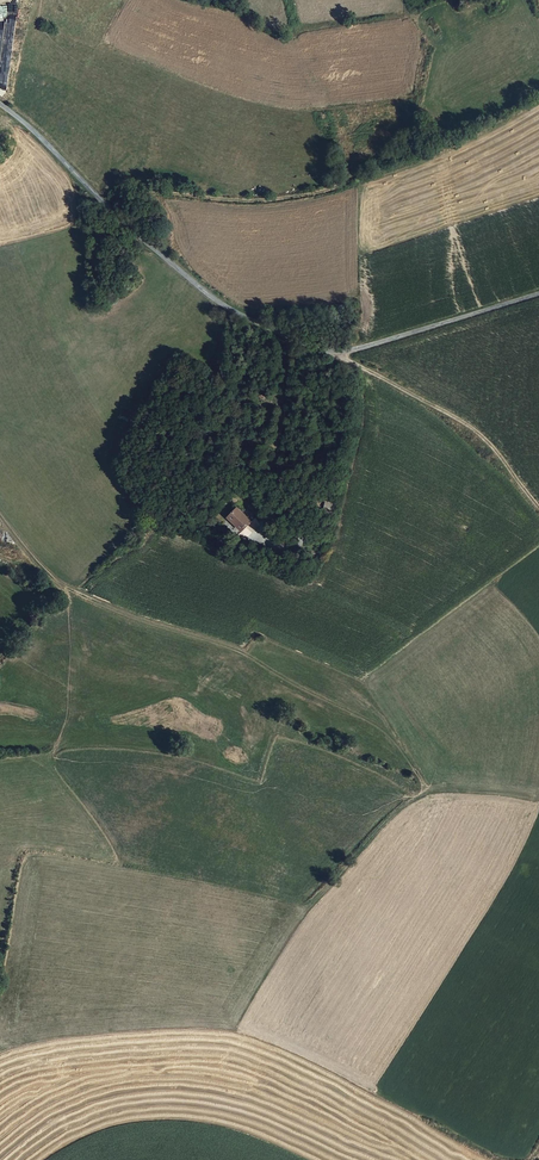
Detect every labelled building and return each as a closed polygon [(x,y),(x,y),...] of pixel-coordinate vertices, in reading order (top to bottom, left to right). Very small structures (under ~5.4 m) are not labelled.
[(239,508),(227,518),(243,533),(253,524),(239,508)]
